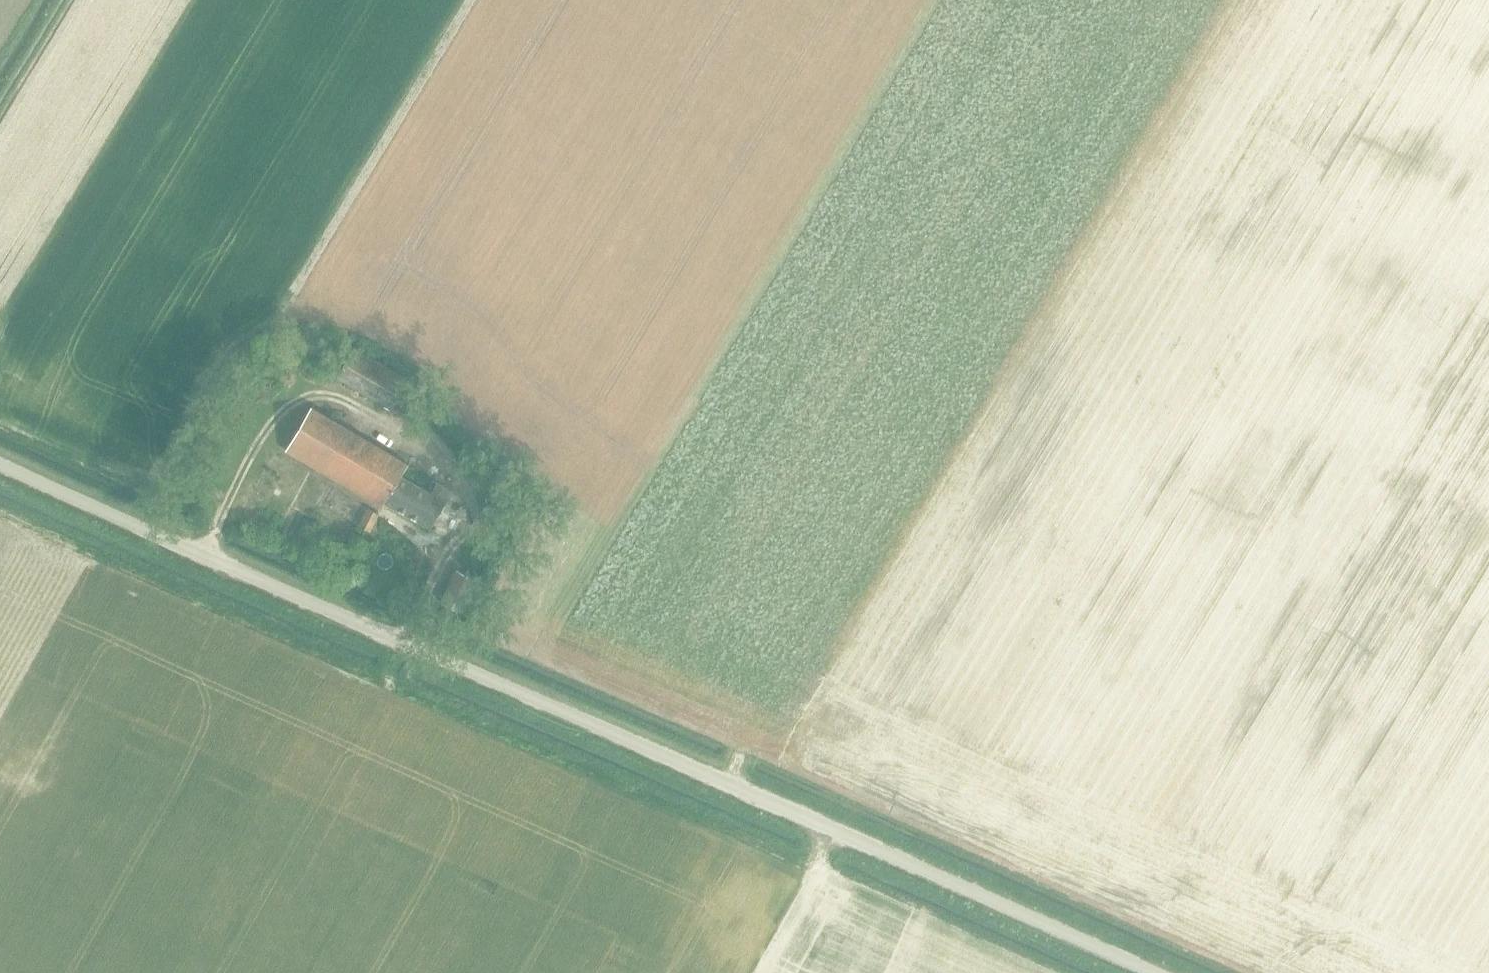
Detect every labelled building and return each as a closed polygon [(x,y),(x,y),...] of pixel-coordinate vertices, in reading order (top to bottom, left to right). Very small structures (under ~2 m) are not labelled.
[(437,483),(430,494),(401,476),(408,464),(314,407),(288,450),(384,508),(387,503),(432,530),(454,493),(437,483)] [(440,597),(462,610),(479,582),(457,569),(440,597)]
